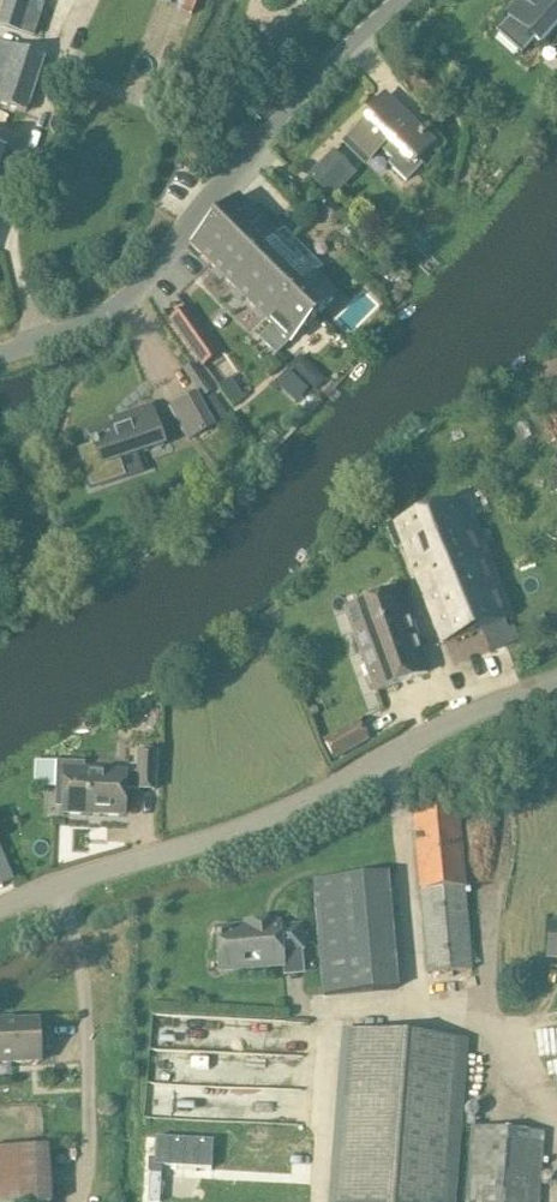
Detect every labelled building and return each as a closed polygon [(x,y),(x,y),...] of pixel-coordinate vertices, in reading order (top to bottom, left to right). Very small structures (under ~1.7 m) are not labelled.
[(0,22),(0,27),(23,34),(35,38),(41,21),(29,17),(34,0),(7,0),(0,22)] [(556,25),(556,0),(518,0),(504,15),(511,21),(499,34),(519,53),(531,40),(538,45),(556,25)] [(24,112),(42,56),(0,42),(0,104),(24,112)] [(384,143),(397,156),(388,166),(405,183),(416,171),(410,166),(431,145),(383,97),(360,120),(362,122),(346,138),(368,159),(384,143)] [(9,157),(0,154),(0,183),(9,157)] [(338,166),(329,157),(308,178),(326,195),(336,184),(328,176),(338,166)] [(237,197),(213,221),(289,297),(294,292),(317,315),(336,295),(314,273),(321,266),(292,238),(285,244),(237,197)] [(266,320),(289,297),(213,221),(190,244),(266,320)] [(271,325),(258,339),(274,355),(288,341),(289,343),(317,315),(294,292),(289,297),(266,320),(271,325)] [(186,308),(169,320),(191,352),(209,339),(186,308)] [(300,356),(290,366),(302,379),(312,369),(300,356)] [(188,439),(212,425),(195,395),(171,408),(188,439)] [(93,450),(81,454),(93,490),(125,479),(118,460),(120,460),(162,445),(148,407),(127,414),(125,415),(127,420),(115,424),(88,434),(93,450)] [(441,645),(504,620),(457,500),(386,527),(396,553),(403,550),(441,645)] [(376,692),(428,673),(397,590),(345,609),(376,692)] [(335,759),(368,740),(358,722),(324,741),(335,759)] [(58,763),(57,793),(62,793),(61,809),(61,812),(123,814),(124,789),(153,790),(154,752),(137,751),(136,773),(124,772),(83,771),(83,764),(63,764),(58,763)] [(427,974),(471,970),(463,887),(464,887),(457,810),(412,815),(427,974)] [(351,877),(395,873),(392,847),(349,851),(351,877)] [(300,951),(302,951),(299,925),(279,927),(278,923),(273,923),(273,920),(244,923),(245,925),(215,928),(219,970),(282,964),(281,949),(300,947),(300,951)] [(549,924),(547,956),(556,957),(556,924),(549,924)] [(40,1062),(38,1021),(0,1023),(0,1064),(40,1062)] [(332,1201),(451,1201),(465,1039),(346,1030),(332,1201)] [(471,1126),(465,1201),(537,1201),(542,1132),(471,1126)] [(217,1143),(153,1136),(146,1193),(162,1194),(164,1175),(213,1180),(217,1143)]
